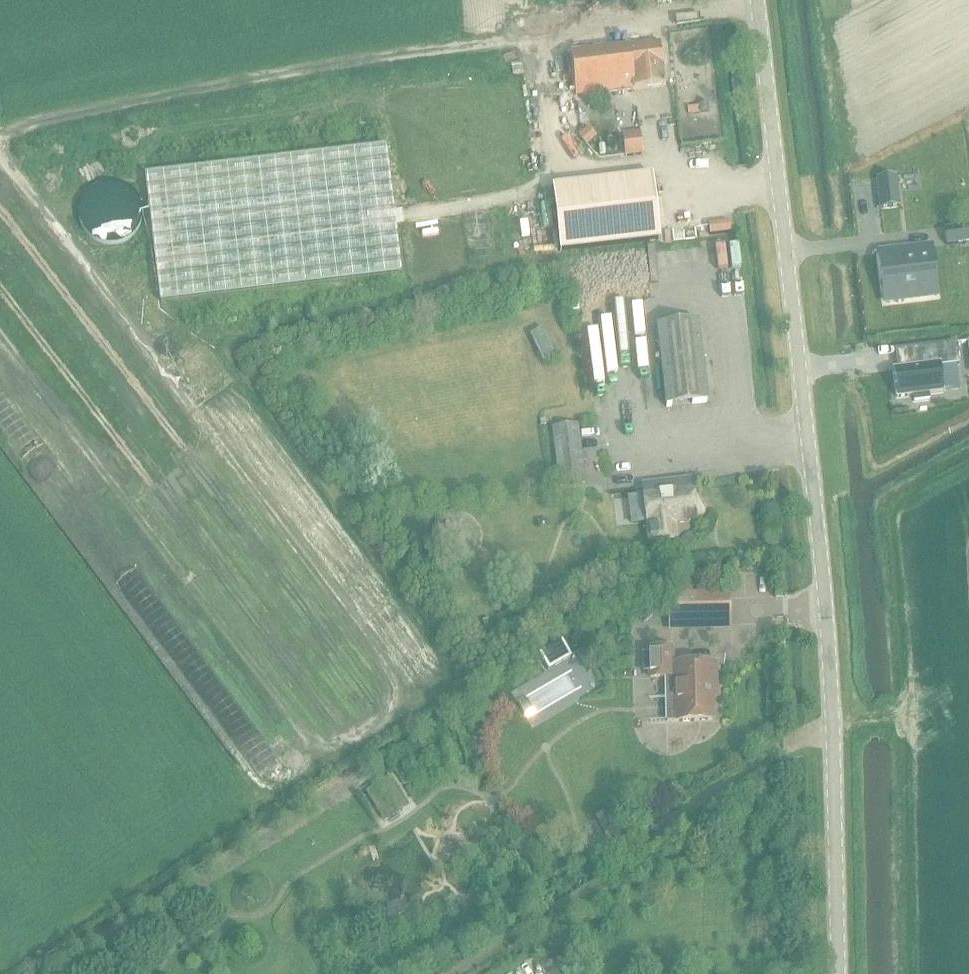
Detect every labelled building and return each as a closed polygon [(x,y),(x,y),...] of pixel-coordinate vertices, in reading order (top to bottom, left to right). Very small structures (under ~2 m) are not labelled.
[(569,55),(574,99),(664,88),(659,45),(569,55)] [(635,140),(654,138),(653,129),(634,130),(635,140)] [(400,274),(385,145),(145,173),(156,265),(160,302),(181,299),(400,274)] [(571,182),(552,184),(559,249),(579,247),(659,238),(659,237),(652,173),(571,182)] [(885,178),(876,179),(878,194),(880,207),(898,205),(897,191),(895,176),(885,178)] [(83,233),(91,240),(102,245),(114,245),(125,240),(133,233),(139,222),(140,212),(138,202),(132,193),(124,186),(115,182),(105,182),(94,185),(85,192),(79,201),(76,212),(78,223),(83,233)] [(968,242),(968,225),(944,228),(946,245),(968,242)] [(930,246),(879,252),(883,289),(934,283),(930,246)] [(551,312),(534,321),(545,342),(562,333),(551,312)] [(656,326),(666,408),(707,403),(697,321),(656,326)] [(916,347),(918,366),(893,369),(896,397),(913,395),(914,401),(929,399),(928,393),(943,391),(940,366),(959,364),(956,343),(916,347)] [(551,427),(557,475),(581,472),(575,424),(551,427)] [(691,488),(680,489),(679,480),(643,483),(649,539),(674,537),(672,520),(695,518),(691,488)] [(668,594),(669,624),(729,622),(728,592),(668,594)] [(671,648),(649,648),(649,677),(665,677),(666,721),(677,721),(712,720),(711,686),(715,686),(714,663),(672,664),(671,648)]
